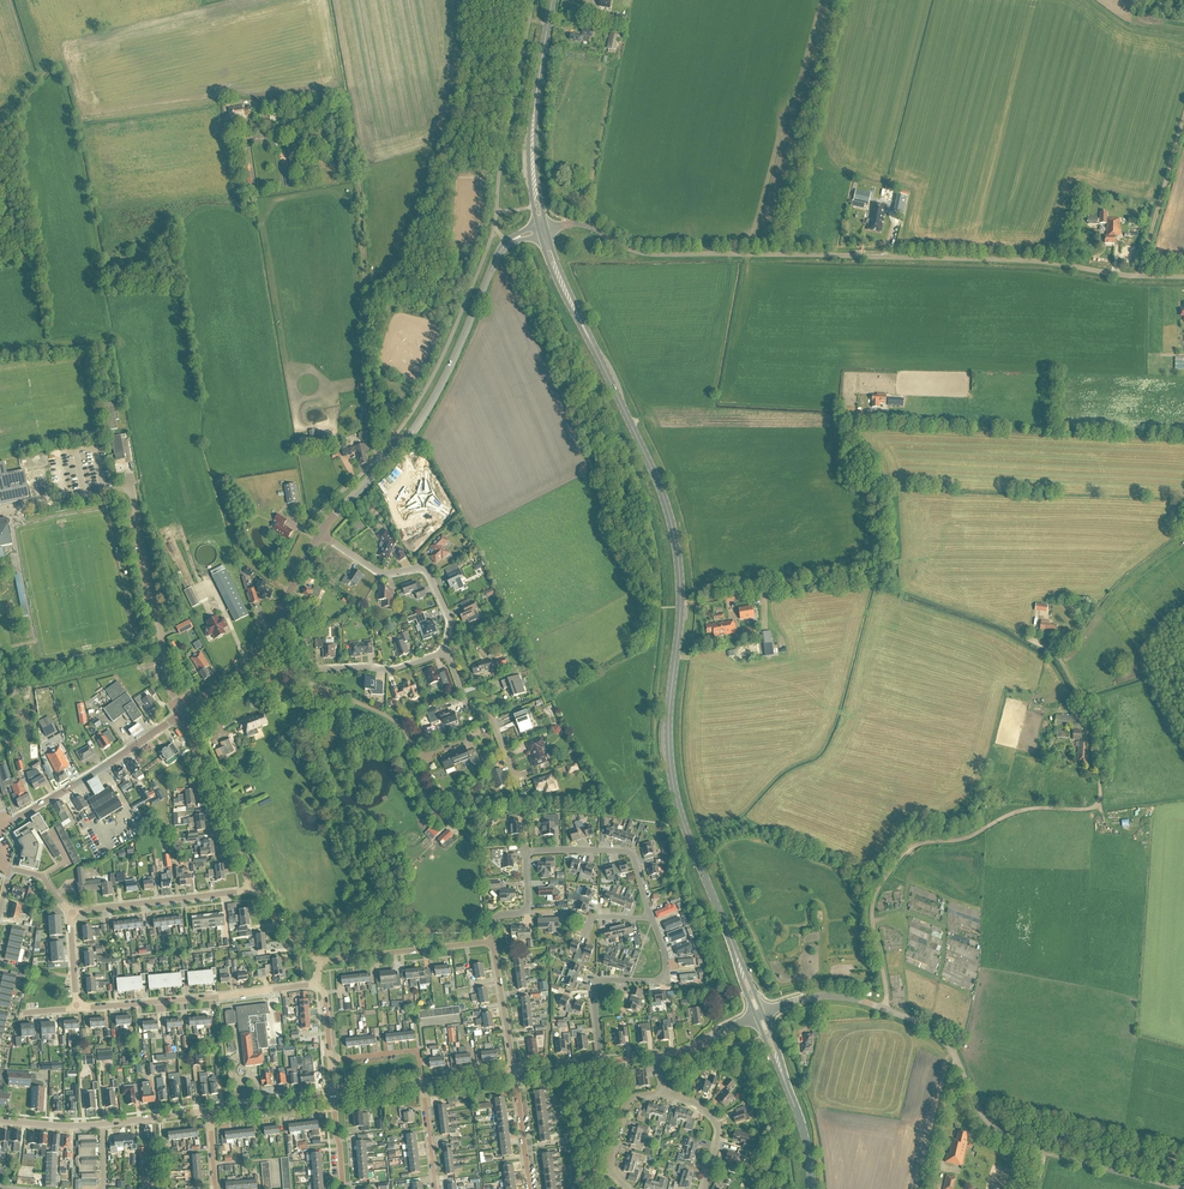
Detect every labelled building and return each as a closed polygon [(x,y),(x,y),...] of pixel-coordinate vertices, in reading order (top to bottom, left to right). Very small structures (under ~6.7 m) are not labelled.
[(599,7),(610,10),(612,2),(602,0),(600,0),(599,7)] [(617,14),(616,21),(626,23),(627,16),(617,14)] [(574,42),(583,43),(583,42),(588,44),(589,37),(592,38),(593,32),(583,30),(582,37),(571,34),(569,40),(574,41),(574,42)] [(621,42),(622,36),(619,36),(617,36),(618,33),(612,32),(611,35),(610,34),(607,49),(610,50),(609,53),(615,54),(618,42),(621,42)] [(244,110),(243,106),(228,109),(230,121),(245,119),(245,117),(249,116),(248,115),(250,114),(249,109),(244,110)] [(248,144),(246,136),(239,138),(240,145),(248,144)] [(870,194),(857,191),(856,191),(854,201),(868,204),(870,194)] [(903,215),(907,197),(897,195),(894,213),(903,215)] [(887,205),(873,202),(866,230),(881,233),(887,205)] [(1099,224),(1107,224),(1107,237),(1105,237),(1105,244),(1114,244),(1115,237),(1119,237),(1119,219),(1107,218),(1107,212),(1100,212),(1099,218),(1087,218),(1087,224),(1088,224),(1088,225),(1097,225),(1097,222),(1099,223),(1099,224)] [(416,315),(428,318),(430,312),(418,309),(416,315)] [(877,394),(877,396),(872,396),(872,408),(880,408),(880,404),(886,404),(886,395),(877,394)] [(888,398),(888,406),(903,407),(904,399),(888,398)] [(108,431),(117,430),(116,421),(119,420),(117,413),(114,413),(113,403),(104,404),(108,431)] [(332,432),(322,434),(324,443),(334,441),(332,432)] [(121,439),(120,436),(111,438),(114,455),(124,453),(121,439)] [(344,458),(352,456),(352,454),(357,453),(359,464),(361,464),(362,465),(367,464),(364,454),(369,453),(367,444),(355,447),(351,448),(351,449),(342,451),(344,458)] [(24,470),(6,474),(4,462),(0,463),(0,506),(30,500),(27,486),(24,470)] [(402,507),(401,509),(401,510),(402,512),(404,513),(414,512),(424,510),(437,511),(447,512),(451,512),(452,510),(453,508),(452,507),(443,500),(433,495),(430,483),(426,473),(424,472),(423,472),(422,472),(421,472),(419,473),(417,482),(415,494),(409,499),(402,507)] [(288,505),(298,503),(295,485),(285,487),(288,505)] [(279,523),(274,532),(288,540),(293,531),(284,526),(287,521),(278,515),(275,521),(279,523)] [(0,520),(0,547),(11,545),(7,524),(6,524),(5,519),(0,520)] [(386,531),(378,536),(381,540),(382,539),(384,541),(381,543),(381,544),(380,545),(380,546),(380,547),(381,548),(381,549),(382,550),(380,556),(388,559),(391,552),(395,554),(395,555),(400,562),(406,557),(403,553),(404,551),(398,548),(396,551),(392,549),(395,543),(386,531)] [(417,539),(413,531),(406,534),(409,540),(409,539),(410,541),(411,540),(412,539),(413,541),(417,539)] [(442,558),(442,559),(444,559),(450,553),(443,547),(449,542),(442,535),(430,547),(433,550),(432,551),(432,552),(432,554),(432,555),(430,557),(436,564),(442,558)] [(217,558),(217,557),(217,555),(217,554),(216,552),(215,551),(214,549),(213,548),(212,547),(211,546),(209,546),(208,546),(206,545),(205,546),(203,546),(202,547),(200,547),(199,548),(198,550),(197,551),(196,552),(196,554),(196,555),(196,557),(196,559),(196,560),(197,561),(198,563),(199,564),(200,565),(202,566),(203,566),(205,567),(206,567),(208,566),(210,566),(211,565),(212,565),(214,564),(215,563),(215,561),(216,560),(217,558)] [(481,561),(473,566),(476,572),(484,567),(481,561)] [(448,569),(450,574),(448,575),(451,582),(448,583),(451,589),(453,587),(455,592),(464,587),(460,578),(462,577),(459,570),(457,565),(448,569)] [(253,573),(246,568),(245,570),(244,572),(250,576),(253,573)] [(248,616),(225,570),(212,577),(235,622),(248,616)] [(355,570),(349,578),(346,576),(341,582),(345,585),(346,584),(349,585),(351,582),(356,585),(362,575),(355,570)] [(23,617),(28,616),(19,575),(15,576),(23,617)] [(253,588),(248,589),(244,576),(241,577),(245,591),(247,590),(248,593),(249,597),(251,601),(251,604),(258,602),(253,588)] [(264,600),(265,597),(270,599),(273,592),(264,589),(266,584),(259,581),(256,588),(258,589),(256,593),(261,595),(259,598),(260,599),(263,601),(264,600)] [(415,584),(415,582),(402,586),(405,595),(413,593),(416,594),(418,600),(427,597),(424,588),(422,588),(421,584),(418,583),(415,584)] [(313,591),(306,588),(302,595),(310,598),(311,596),(318,599),(322,590),(314,586),(313,591)] [(384,607),(393,607),(393,591),(389,591),(389,587),(380,587),(380,595),(378,595),(378,600),(385,601),(384,607)] [(191,588),(184,591),(192,608),(199,605),(191,588)] [(485,593),(487,598),(495,595),(492,589),(485,593)] [(462,607),(463,611),(459,613),(463,621),(467,619),(469,623),(480,618),(476,610),(477,609),(474,602),(470,604),(468,600),(461,604),(462,607)] [(1035,611),(1047,612),(1048,605),(1036,604),(1035,611)] [(754,618),(752,607),(739,609),(741,620),(754,618)] [(427,622),(425,617),(423,613),(407,619),(409,623),(416,621),(418,626),(420,625),(422,631),(420,631),(423,640),(432,638),(430,634),(434,633),(434,635),(439,633),(436,627),(435,627),(432,620),(427,622)] [(223,630),(226,628),(224,624),(225,623),(223,618),(219,621),(217,617),(206,623),(207,626),(203,628),(207,637),(212,635),(215,640),(217,638),(217,639),(223,636),(225,634),(223,630)] [(1056,626),(1049,625),(1049,621),(1041,620),(1039,631),(1055,633),(1056,626)] [(189,621),(177,628),(180,634),(193,627),(189,621)] [(705,626),(707,634),(713,633),(714,637),(735,634),(733,621),(705,626)] [(742,629),(744,639),(758,637),(756,627),(742,629)] [(774,656),(772,642),(770,632),(761,633),(763,642),(765,657),(774,656)] [(400,636),(402,642),(395,644),(398,653),(397,653),(399,658),(405,655),(409,653),(405,643),(409,641),(407,634),(400,636)] [(201,640),(194,642),(197,649),(203,646),(201,640)] [(334,640),(327,640),(326,640),(315,640),(316,649),(324,648),(324,658),(335,658),(335,649),(336,649),(336,644),(335,645),(335,644),(334,644),(334,640)] [(360,643),(351,644),(352,657),(360,657),(360,653),(365,653),(366,654),(372,654),(372,642),(365,642),(365,644),(360,645),(360,643)] [(204,681),(211,676),(206,668),(209,666),(200,652),(191,658),(204,681)] [(506,665),(505,659),(495,661),(497,667),(506,665)] [(482,664),(472,667),(474,675),(493,670),(490,660),(481,662),(482,664)] [(447,675),(442,677),(441,672),(436,674),(434,669),(426,672),(430,684),(442,680),(445,689),(451,687),(447,675)] [(501,682),(504,690),(509,688),(513,698),(525,693),(519,676),(501,682)] [(376,682),(376,679),(366,679),(366,682),(365,683),(365,684),(365,685),(365,686),(366,687),(366,690),(369,690),(371,695),(383,695),(384,683),(376,682)] [(133,723),(142,717),(132,703),(133,703),(127,694),(126,694),(118,682),(105,691),(113,703),(103,710),(112,723),(126,713),(133,723)] [(397,688),(392,690),(396,700),(400,698),(400,697),(410,694),(412,699),(413,699),(414,700),(417,699),(417,697),(418,697),(418,695),(417,693),(416,691),(417,691),(414,684),(410,685),(410,683),(406,684),(407,686),(402,688),(403,691),(398,693),(397,688)] [(152,688),(148,691),(152,696),(156,694),(152,688)] [(148,713),(156,707),(149,696),(143,701),(140,696),(134,700),(140,708),(144,705),(146,707),(144,709),(148,713)] [(433,706),(431,699),(425,701),(428,708),(433,706)] [(77,705),(80,725),(87,724),(86,716),(85,716),(84,704),(77,705)] [(454,712),(449,714),(446,705),(427,712),(431,724),(442,720),(444,726),(457,721),(454,712)] [(526,712),(526,711),(514,716),(516,722),(520,733),(527,730),(527,731),(533,729),(528,717),(531,716),(529,711),(526,712)] [(1070,715),(1070,716),(1056,715),(1055,727),(1069,728),(1085,729),(1086,714),(1075,713),(1075,715),(1070,715)] [(264,716),(239,725),(241,729),(244,728),(246,733),(248,733),(249,737),(253,735),(252,731),(267,725),(264,716)] [(51,729),(44,733),(47,738),(57,732),(49,717),(39,722),(41,727),(48,724),(51,729)] [(98,719),(92,723),(96,729),(102,725),(98,719)] [(48,724),(41,727),(44,733),(51,729),(48,724)] [(138,724),(128,731),(132,736),(133,739),(144,731),(142,729),(138,724)] [(100,733),(96,735),(99,740),(97,741),(103,750),(110,745),(110,744),(114,741),(109,732),(102,736),(100,733)] [(531,760),(533,766),(535,766),(540,765),(541,765),(543,764),(544,763),(546,762),(540,748),(544,747),(541,738),(527,744),(530,752),(532,752),(534,757),(532,758),(531,760)] [(220,743),(223,748),(216,751),(220,760),(236,752),(230,739),(220,743)] [(82,762),(94,755),(91,750),(94,748),(90,741),(87,743),(89,747),(77,754),(82,762)] [(1086,757),(1087,757),(1088,742),(1076,742),(1076,747),(1078,747),(1077,762),(1080,762),(1080,765),(1086,765),(1086,757)] [(172,744),(159,753),(161,756),(159,758),(162,761),(164,760),(166,763),(175,756),(179,753),(172,744)] [(59,784),(68,779),(63,771),(70,767),(59,747),(46,755),(57,775),(55,776),(59,784)] [(441,758),(446,771),(455,768),(454,765),(469,759),(471,765),(480,762),(475,749),(467,753),(465,747),(451,753),(451,754),(441,758)] [(492,749),(481,754),(485,763),(489,761),(488,756),(494,754),(492,749)] [(499,762),(497,756),(492,758),(493,760),(490,761),(491,763),(489,764),(491,768),(496,766),(499,762)] [(24,771),(21,761),(16,763),(18,772),(24,771)] [(31,766),(33,770),(37,768),(41,775),(44,773),(40,766),(41,765),(38,761),(31,766)] [(131,773),(133,776),(140,771),(134,761),(127,765),(129,770),(128,770),(130,774),(131,773)] [(567,766),(569,774),(579,771),(577,763),(567,766)] [(47,765),(43,767),(50,779),(53,776),(47,765)] [(5,766),(0,768),(0,771),(3,782),(9,780),(5,766)] [(128,776),(123,768),(114,773),(118,779),(119,781),(122,780),(124,783),(119,787),(124,794),(126,793),(125,791),(131,787),(128,781),(126,782),(124,779),(128,776)] [(503,774),(501,769),(490,774),(491,777),(493,777),(498,789),(499,788),(500,788),(502,788),(503,787),(507,785),(503,774)] [(42,787),(46,784),(41,776),(31,782),(35,790),(41,786),(42,787)] [(551,776),(534,781),(537,790),(545,788),(546,793),(556,790),(551,776)] [(103,791),(96,779),(86,785),(94,797),(103,791)] [(135,782),(139,790),(144,787),(140,779),(135,782)] [(26,805),(30,803),(27,794),(26,794),(21,780),(17,782),(22,796),(23,796),(26,805)] [(22,796),(17,782),(11,784),(17,799),(15,800),(19,809),(26,805),(23,796),(22,796)] [(81,796),(73,801),(79,812),(88,807),(90,805),(100,821),(122,808),(110,787),(104,791),(103,791),(95,796),(94,797),(85,802),(81,796)] [(146,793),(147,793),(144,788),(138,791),(145,802),(149,799),(146,793)] [(193,791),(191,791),(185,791),(185,795),(178,796),(178,799),(194,798),(193,791)] [(178,799),(178,800),(173,800),(173,805),(179,804),(179,803),(186,802),(186,806),(195,805),(194,798),(178,799)] [(64,806),(61,801),(53,806),(63,823),(69,819),(62,807),(64,806)] [(132,807),(134,811),(140,807),(138,803),(133,805),(132,802),(129,804),(131,807),(132,807)] [(61,855),(46,832),(49,831),(38,815),(30,820),(33,823),(30,825),(29,824),(13,834),(23,849),(23,850),(19,867),(38,872),(40,862),(36,860),(39,849),(38,845),(35,840),(38,837),(36,834),(38,832),(55,859),(61,855)] [(203,815),(195,816),(192,818),(187,819),(188,825),(189,824),(204,823),(203,815)] [(509,816),(509,820),(508,820),(508,826),(510,826),(511,835),(523,834),(522,825),(519,825),(519,819),(518,819),(517,815),(509,816)] [(559,815),(544,816),(544,824),(541,824),(541,836),(554,835),(554,836),(555,836),(554,827),(559,827),(559,815)] [(575,823),(576,830),(570,832),(573,842),(578,841),(580,840),(584,839),(581,829),(580,829),(578,822),(575,823)] [(205,830),(204,823),(189,824),(189,828),(196,827),(197,831),(205,830)] [(75,866),(81,863),(61,824),(55,827),(75,866)] [(612,838),(617,824),(616,824),(614,824),(613,828),(608,827),(605,836),(612,838)] [(619,825),(617,824),(612,838),(618,840),(622,831),(617,830),(619,825)] [(584,828),(581,829),(584,839),(587,838),(589,838),(589,837),(594,836),(591,826),(584,828)] [(432,827),(429,830),(435,837),(439,834),(432,827)] [(626,833),(622,831),(618,840),(625,843),(630,829),(627,828),(626,833)] [(630,829),(625,843),(632,845),(635,836),(631,835),(632,830),(630,829)] [(452,835),(448,830),(438,840),(442,845),(452,835)] [(213,848),(212,840),(205,841),(204,836),(198,837),(198,836),(187,838),(188,842),(198,841),(198,846),(194,846),(194,850),(198,850),(213,848)] [(79,839),(83,848),(87,846),(82,837),(79,839)] [(642,849),(645,860),(655,858),(652,847),(642,849)] [(214,855),(213,848),(194,850),(195,853),(200,853),(201,857),(214,855)] [(506,849),(499,850),(492,850),(492,860),(504,860),(504,868),(513,868),(513,856),(507,856),(506,849)] [(549,878),(548,873),(551,872),(550,867),(554,867),(554,859),(546,859),(546,863),(538,864),(538,873),(541,873),(542,878),(549,878)] [(581,873),(584,864),(580,863),(581,862),(579,861),(574,859),(570,869),(577,872),(581,873)] [(626,862),(619,863),(615,864),(618,875),(621,874),(628,872),(626,862)] [(652,876),(652,880),(653,880),(658,879),(658,878),(657,875),(660,874),(658,867),(657,867),(657,863),(646,866),(647,869),(649,877),(652,876)] [(590,865),(588,864),(587,865),(584,864),(581,873),(579,877),(591,881),(592,877),(591,876),(595,867),(590,865)] [(615,864),(609,866),(604,867),(607,877),(614,876),(617,886),(620,886),(617,875),(618,875),(615,864)] [(224,873),(223,865),(215,866),(215,870),(212,871),(212,870),(208,871),(208,874),(224,873)] [(184,873),(184,869),(184,868),(179,869),(179,866),(173,867),(175,880),(179,880),(180,886),(186,886),(185,876),(184,873)] [(167,875),(160,876),(162,889),(171,887),(170,880),(173,880),(172,871),(168,871),(166,871),(167,875)] [(125,881),(124,873),(117,874),(118,883),(125,882),(125,881)] [(224,873),(208,874),(209,878),(213,877),(216,877),(217,881),(225,880),(224,873)] [(144,891),(153,890),(152,883),(153,883),(153,877),(147,878),(148,883),(143,883),(144,891)] [(79,883),(77,883),(78,893),(102,890),(102,885),(102,880),(85,883),(85,880),(79,881),(79,883)] [(135,880),(125,881),(125,882),(126,885),(127,893),(137,891),(136,884),(135,880)] [(559,896),(561,893),(555,888),(557,886),(558,886),(558,881),(550,881),(550,885),(551,885),(551,886),(550,886),(548,888),(548,889),(539,889),(540,896),(553,895),(553,896),(554,901),(559,901),(559,896)] [(510,898),(515,898),(515,890),(501,891),(500,882),(490,882),(491,889),(492,889),(493,891),(498,896),(500,896),(501,902),(510,901),(510,898)] [(34,889),(40,895),(44,891),(38,885),(34,889)] [(568,891),(568,895),(589,902),(590,899),(591,900),(592,898),(593,898),(595,893),(591,892),(592,889),(587,887),(586,890),(583,889),(581,896),(574,893),(568,891)] [(13,888),(12,895),(17,896),(16,899),(24,901),(25,898),(29,899),(32,889),(27,888),(26,891),(13,888)] [(612,893),(607,892),(608,891),(603,889),(601,896),(605,898),(604,901),(611,903),(616,890),(613,889),(612,893)] [(616,890),(611,903),(617,906),(621,897),(616,895),(618,891),(616,890)] [(621,897),(617,906),(624,908),(629,894),(626,894),(625,898),(621,897)] [(631,895),(629,894),(624,908),(631,910),(634,901),(630,900),(631,895)] [(587,906),(589,902),(568,895),(568,900),(578,903),(576,910),(586,913),(588,908),(589,906),(587,906)] [(667,907),(655,911),(658,918),(677,911),(674,904),(671,905),(670,903),(666,904),(667,907)] [(21,906),(12,904),(11,912),(20,914),(21,906)] [(249,918),(248,910),(240,911),(240,915),(233,916),(233,912),(229,912),(230,920),(230,919),(230,920),(249,918)] [(18,921),(20,914),(11,912),(9,919),(18,921)] [(223,914),(215,915),(216,927),(224,926),(223,914)] [(61,923),(60,917),(50,918),(50,915),(46,915),(46,918),(48,918),(49,924),(61,923)] [(216,927),(215,915),(207,916),(209,928),(216,927)] [(207,916),(199,917),(201,929),(209,928),(207,916)] [(680,916),(664,923),(667,931),(683,924),(680,916)] [(187,928),(183,929),(183,925),(182,917),(174,918),(175,926),(179,925),(180,934),(183,933),(183,935),(187,935),(187,928)] [(201,929),(199,917),(191,918),(193,930),(201,929)] [(175,926),(174,918),(167,919),(168,927),(172,926),(172,929),(173,929),(173,934),(176,934),(175,926)] [(250,926),(249,918),(230,920),(231,923),(241,922),(242,927),(250,926)] [(167,919),(160,920),(161,928),(168,927),(167,919)] [(556,933),(556,928),(559,928),(558,919),(538,920),(539,929),(549,928),(549,933),(556,933)] [(135,921),(136,928),(143,928),(142,920),(135,921)] [(161,928),(160,920),(153,921),(154,928),(157,928),(158,931),(159,936),(162,936),(161,928)] [(135,921),(127,922),(128,929),(136,928),(135,921)] [(127,922),(120,923),(121,930),(125,930),(125,933),(126,933),(126,938),(129,938),(128,929),(127,922)] [(120,923),(113,923),(114,931),(118,931),(118,934),(119,939),(122,939),(121,930),(120,923)] [(634,934),(631,924),(624,926),(628,940),(630,939),(629,935),(634,934)] [(518,939),(525,939),(531,938),(530,930),(525,930),(525,925),(519,926),(511,927),(512,936),(518,935),(518,939)] [(83,935),(99,933),(99,930),(91,930),(91,926),(82,927),(83,935)] [(624,926),(617,928),(620,937),(624,936),(625,940),(628,940),(624,926)] [(12,927),(10,934),(24,937),(25,930),(12,927)] [(620,937),(617,928),(610,929),(614,943),(616,943),(615,938),(620,937)] [(610,929),(603,931),(606,940),(610,939),(611,944),(614,943),(610,929)] [(683,929),(668,934),(672,942),(686,937),(683,929)] [(99,933),(83,935),(83,942),(87,942),(88,946),(95,945),(95,941),(92,941),(91,937),(95,937),(100,937),(99,933)] [(10,934),(9,940),(22,943),(24,937),(10,934)] [(265,943),(264,934),(256,935),(256,939),(251,940),(252,941),(249,941),(249,945),(257,944),(265,943)] [(9,940),(8,947),(21,950),(22,943),(9,940)] [(578,942),(573,940),(569,950),(576,953),(574,958),(578,959),(583,945),(580,944),(580,943),(578,942)] [(692,952),(694,956),(701,954),(698,947),(696,941),(692,942),(695,949),(695,950),(692,952)] [(690,942),(675,948),(677,955),(685,952),(686,955),(691,953),(690,950),(693,949),(690,942)] [(257,944),(249,945),(250,948),(257,947),(258,952),(266,951),(265,943),(257,944)] [(583,945),(578,959),(581,960),(583,955),(590,958),(594,948),(589,946),(587,945),(586,946),(583,945)] [(93,952),(84,953),(85,961),(93,960),(97,960),(102,959),(101,956),(96,956),(96,953),(102,952),(102,946),(97,946),(97,947),(95,947),(96,953),(93,953),(93,952)] [(8,947),(6,953),(19,956),(21,950),(8,947)] [(19,956),(6,953),(5,959),(18,962),(19,956)] [(610,967),(614,954),(612,953),(611,957),(606,956),(603,965),(610,967)] [(614,954),(610,967),(616,970),(619,961),(615,959),(617,955),(614,954)] [(678,959),(679,963),(684,963),(684,967),(695,966),(694,957),(678,959)] [(619,961),(616,970),(623,972),(628,959),(625,958),(624,962),(619,961)] [(281,967),(280,959),(272,960),(273,965),(265,966),(265,969),(281,967)] [(530,968),(530,964),(528,965),(527,963),(523,964),(523,959),(515,960),(516,968),(524,967),(526,967),(526,968),(530,968)] [(628,959),(623,972),(630,975),(633,966),(629,964),(630,959),(628,959)] [(94,968),(93,960),(85,961),(85,968),(94,968)] [(224,967),(224,969),(219,970),(220,977),(221,984),(229,983),(228,976),(227,968),(231,968),(230,961),(225,961),(226,967),(224,967)] [(564,969),(563,973),(577,978),(578,974),(579,975),(580,973),(581,973),(583,968),(578,966),(579,965),(575,963),(574,965),(571,964),(569,971),(564,969)] [(484,971),(483,964),(474,965),(474,969),(471,970),(466,971),(467,974),(484,971)] [(451,975),(450,966),(443,967),(445,990),(446,995),(451,995),(451,988),(450,983),(448,983),(448,979),(447,975),(451,975)] [(265,969),(261,970),(257,970),(258,978),(267,977),(266,972),(270,972),(273,972),(274,976),(279,976),(279,979),(285,978),(284,971),(282,971),(281,967),(265,969)] [(445,990),(443,967),(435,968),(436,977),(440,976),(440,980),(441,984),(441,987),(442,987),(442,991),(445,990)] [(524,967),(516,968),(517,975),(528,974),(531,973),(530,971),(524,971),(524,967)] [(216,978),(215,968),(211,969),(211,972),(203,973),(204,985),(213,985),(213,984),(212,978),(216,978)] [(238,981),(247,980),(246,974),(246,970),(242,971),(242,969),(235,970),(236,975),(237,975),(238,981)] [(424,969),(418,970),(419,978),(419,979),(420,986),(430,984),(429,977),(425,977),(424,969)] [(571,987),(576,989),(578,984),(576,983),(577,981),(575,981),(577,978),(563,973),(556,970),(555,974),(566,978),(564,985),(567,986),(566,987),(571,989),(571,987)] [(184,981),(184,971),(179,972),(180,975),(172,975),(173,987),(173,988),(182,987),(181,987),(181,981),(184,981)] [(187,971),(184,971),(184,981),(188,981),(189,986),(188,986),(188,987),(197,986),(197,985),(196,973),(188,974),(188,971),(187,971)] [(485,979),(484,971),(467,974),(467,978),(472,977),(476,977),(476,980),(485,979)] [(381,981),(377,982),(378,989),(386,988),(386,990),(390,990),(389,984),(388,972),(380,973),(381,981)] [(395,972),(388,972),(389,984),(390,990),(394,989),(393,987),(401,986),(401,979),(396,979),(395,972)] [(697,972),(680,974),(680,983),(694,981),(693,977),(697,976),(697,972)] [(203,973),(196,973),(197,985),(204,985),(203,973)] [(3,974),(2,980),(15,983),(17,977),(3,974)] [(158,989),(157,977),(149,977),(148,974),(144,975),(145,984),(149,984),(149,989),(149,990),(158,989)] [(364,983),(368,983),(368,986),(369,986),(369,991),(372,990),(372,985),(372,982),(371,974),(363,975),(364,983)] [(528,974),(517,975),(518,982),(526,981),(525,978),(529,977),(528,974)] [(145,984),(144,975),(140,975),(140,978),(133,979),(134,991),(133,991),(134,992),(142,991),(142,990),(141,985),(145,984)] [(172,975),(164,976),(165,988),(173,988),(173,987),(172,975)] [(364,983),(363,975),(356,976),(357,984),(360,984),(361,987),(362,987),(362,992),(365,991),(364,983)] [(165,988),(164,976),(157,977),(158,989),(165,988)] [(357,984),(356,976),(349,977),(350,985),(357,984)] [(126,991),(125,979),(117,980),(117,977),(112,977),(113,987),(117,987),(118,992),(117,992),(117,993),(126,992),(126,991)] [(350,985),(349,977),(342,978),(343,986),(346,985),(346,988),(347,988),(348,993),(351,993),(350,985)] [(86,979),(87,987),(103,985),(103,982),(99,982),(95,982),(95,978),(86,979)] [(133,979),(125,979),(126,991),(126,992),(133,991),(133,992),(134,992),(133,991),(134,991),(133,979)] [(2,980),(0,986),(14,989),(15,983),(2,980)] [(526,985),(526,981),(518,982),(519,990),(527,989),(526,985)] [(547,990),(546,982),(539,983),(540,991),(547,990)] [(104,989),(103,985),(87,987),(87,994),(96,993),(95,989),(104,989)] [(0,986),(0,988),(0,993),(12,996),(14,989),(0,986)] [(488,996),(487,988),(478,990),(479,994),(475,994),(470,995),(471,999),(488,996)] [(640,999),(643,992),(633,989),(631,993),(630,995),(631,996),(630,999),(639,1002),(640,1001),(640,999)] [(660,992),(655,992),(651,993),(651,996),(655,996),(656,1003),(663,1002),(667,1001),(666,992),(662,992),(662,991),(660,991),(660,992)] [(11,1002),(12,996),(0,993),(0,1000),(11,1002)] [(414,996),(405,997),(406,1005),(415,1004),(414,996)] [(488,996),(471,999),(472,1002),(476,1002),(480,1001),(481,1005),(489,1003),(488,996)] [(569,1013),(573,1002),(573,1001),(570,999),(570,998),(568,997),(568,998),(563,996),(562,998),(559,997),(557,1003),(560,1004),(559,1006),(566,1008),(565,1012),(569,1013)] [(537,1006),(536,1003),(535,1003),(535,1001),(530,1002),(530,998),(522,998),(523,1006),(531,1006),(530,1005),(533,1005),(533,1007),(537,1006)] [(309,1008),(308,1000),(301,1001),(301,999),(296,999),(296,1004),(301,1004),(301,1006),(301,1008),(309,1008)] [(627,1004),(626,1009),(636,1013),(638,1007),(639,1007),(640,1006),(643,1007),(644,1004),(643,1004),(643,1003),(639,1002),(630,999),(629,1003),(628,1002),(627,1004)] [(0,1000),(0,1007),(9,1009),(11,1002),(0,1000)] [(573,1002),(569,1013),(572,1014),(573,1011),(580,1013),(584,1003),(579,1001),(577,1000),(576,1002),(573,1001),(573,1002)] [(236,1008),(237,1012),(234,1013),(234,1011),(228,1012),(226,1013),(226,1015),(227,1024),(229,1024),(236,1023),(235,1021),(238,1021),(239,1028),(240,1035),(242,1035),(246,1067),(258,1066),(264,1065),(262,1050),(269,1049),(266,1019),(267,1018),(267,1015),(269,1015),(268,1004),(236,1008)] [(302,1015),(309,1015),(309,1008),(301,1008),(301,1006),(296,1007),(296,1009),(301,1009),(301,1013),(302,1015)] [(531,1006),(523,1006),(523,1014),(531,1013),(531,1006)] [(694,1026),(702,1024),(701,1018),(702,1018),(701,1008),(687,1010),(688,1018),(693,1018),(694,1026)] [(531,1013),(523,1014),(524,1021),(532,1020),(532,1016),(534,1016),(534,1012),(531,1013)] [(302,1015),(301,1013),(297,1014),(297,1016),(302,1016),(302,1021),(302,1022),(310,1022),(309,1015),(302,1015)] [(492,1020),(491,1013),(483,1014),(483,1018),(475,1020),(476,1023),(481,1022),(484,1022),(492,1020)] [(123,1017),(115,1018),(116,1027),(120,1026),(121,1034),(124,1034),(123,1017)] [(131,1026),(130,1017),(123,1017),(124,1034),(125,1034),(125,1037),(128,1037),(127,1033),(128,1033),(127,1026),(131,1026)] [(210,1017),(203,1018),(204,1026),(208,1025),(209,1033),(212,1033),(210,1017)] [(532,1020),(524,1021),(525,1029),(533,1028),(533,1024),(537,1023),(536,1021),(538,1021),(538,1018),(534,1018),(534,1020),(532,1020)] [(97,1019),(89,1020),(90,1029),(98,1028),(97,1019)] [(105,1028),(104,1019),(97,1019),(98,1028),(105,1028)] [(197,1026),(196,1019),(189,1019),(189,1027),(193,1027),(193,1030),(194,1030),(194,1035),(197,1034),(197,1026)] [(174,1020),(166,1021),(167,1029),(171,1028),(172,1037),(175,1036),(174,1028),(174,1020)] [(182,1036),(181,1020),(174,1020),(174,1028),(178,1028),(178,1031),(179,1031),(179,1036),(182,1036)] [(494,1028),(492,1020),(484,1022),(485,1025),(485,1029),(494,1028)] [(542,1021),(541,1021),(542,1026),(536,1027),(536,1031),(545,1030),(544,1020),(542,1021)] [(664,1028),(659,1028),(660,1029),(655,1029),(656,1036),(660,1035),(661,1041),(669,1040),(668,1029),(672,1029),(671,1020),(664,1021),(664,1028)] [(78,1021),(71,1022),(72,1038),(76,1038),(75,1030),(79,1030),(78,1021)] [(302,1022),(302,1021),(297,1021),(297,1024),(298,1024),(298,1025),(302,1025),(303,1030),(310,1029),(310,1022),(302,1022)] [(71,1022),(63,1022),(64,1031),(68,1031),(68,1034),(69,1043),(69,1047),(71,1047),(71,1043),(72,1043),(72,1042),(72,1038),(71,1022)] [(151,1039),(151,1035),(150,1031),(150,1022),(142,1023),(143,1032),(147,1031),(147,1039),(151,1039)] [(563,1034),(563,1036),(564,1041),(556,1042),(557,1054),(566,1052),(565,1044),(569,1044),(572,1043),(571,1038),(569,1022),(567,1022),(567,1023),(568,1028),(567,1028),(568,1033),(563,1034)] [(408,1030),(407,1030),(408,1041),(416,1040),(414,1024),(411,1024),(412,1033),(408,1033),(408,1030)] [(639,1043),(647,1042),(646,1032),(650,1032),(649,1024),(639,1025),(640,1031),(638,1031),(639,1043)] [(27,1025),(21,1026),(22,1038),(21,1038),(21,1037),(16,1038),(16,1047),(21,1047),(21,1040),(24,1039),(24,1038),(28,1037),(27,1025)] [(27,1025),(28,1037),(32,1037),(32,1041),(37,1040),(37,1037),(35,1037),(34,1025),(27,1025)] [(404,1034),(401,1034),(400,1034),(401,1042),(408,1041),(407,1030),(407,1025),(404,1025),(404,1031),(404,1034)] [(398,1034),(393,1035),(394,1043),(401,1042),(400,1034),(401,1034),(400,1026),(397,1026),(398,1034)] [(587,1037),(582,1037),(582,1030),(584,1030),(583,1026),(577,1027),(577,1030),(572,1031),(572,1038),(577,1038),(579,1051),(588,1050),(587,1042),(588,1042),(587,1037)] [(389,1032),(390,1035),(386,1036),(387,1043),(394,1043),(393,1035),(393,1027),(389,1027),(390,1032),(389,1032)] [(616,1046),(625,1045),(624,1037),(628,1036),(627,1028),(621,1029),(621,1033),(615,1034),(616,1046)] [(364,1030),(365,1038),(361,1038),(362,1046),(369,1045),(368,1038),(367,1029),(364,1030)] [(358,1039),(354,1039),(354,1047),(362,1046),(361,1038),(360,1030),(357,1031),(358,1039)] [(350,1037),(350,1040),(346,1040),(347,1048),(354,1047),(354,1039),(353,1031),(350,1031),(350,1036),(350,1037)] [(805,1035),(806,1046),(802,1046),(802,1053),(813,1053),(812,1043),(813,1043),(813,1035),(805,1035)] [(376,1045),(375,1037),(368,1038),(369,1045),(376,1045)] [(535,1039),(527,1040),(530,1056),(538,1055),(535,1039)] [(438,1067),(435,1045),(429,1046),(429,1049),(432,1049),(433,1059),(429,1060),(430,1068),(438,1067)] [(438,1067),(446,1066),(444,1058),(441,1058),(440,1055),(439,1050),(437,1050),(436,1045),(435,1045),(438,1067)] [(463,1052),(462,1047),(458,1048),(459,1056),(455,1056),(456,1065),(464,1064),(463,1055),(463,1052)] [(496,1051),(489,1052),(490,1061),(498,1060),(497,1057),(502,1057),(501,1049),(496,1050),(496,1051)] [(112,1052),(97,1053),(98,1062),(112,1061),(112,1052)] [(489,1052),(481,1053),(483,1062),(490,1061),(489,1052)] [(463,1055),(464,1064),(472,1063),(471,1054),(463,1055)] [(86,1066),(94,1065),(93,1056),(85,1056),(86,1066)] [(302,1057),(298,1058),(297,1058),(297,1061),(297,1065),(298,1065),(302,1065),(303,1071),(304,1074),(301,1074),(302,1084),(309,1083),(306,1061),(302,1062),(302,1057)] [(315,1083),(314,1073),(311,1073),(310,1065),(313,1065),(312,1059),(306,1060),(306,1061),(309,1083),(315,1083)] [(292,1061),(293,1069),(287,1070),(288,1076),(290,1076),(291,1085),(299,1085),(297,1074),(296,1069),(298,1069),(298,1065),(297,1065),(297,1061),(292,1061)] [(156,1066),(157,1074),(166,1073),(165,1065),(156,1066)] [(279,1075),(277,1075),(278,1085),(286,1084),(285,1074),(284,1074),(284,1068),(278,1069),(279,1075)] [(649,1078),(648,1073),(644,1073),(644,1068),(637,1069),(637,1077),(639,1077),(640,1087),(649,1086),(648,1078),(649,1078)] [(265,1071),(265,1074),(263,1075),(263,1078),(262,1079),(263,1085),(264,1085),(264,1087),(272,1086),(270,1070),(265,1071)] [(32,1088),(31,1110),(37,1110),(37,1112),(45,1112),(46,1089),(43,1088),(43,1083),(35,1083),(36,1076),(31,1076),(31,1075),(31,1073),(2,1072),(2,1075),(2,1078),(2,1081),(2,1084),(1,1088),(6,1088),(7,1080),(8,1080),(8,1086),(30,1088),(30,1087),(33,1087),(33,1088),(32,1088)] [(169,1075),(171,1100),(178,1099),(178,1093),(179,1093),(178,1089),(176,1089),(176,1086),(180,1085),(179,1074),(169,1075)] [(210,1095),(218,1094),(217,1088),(218,1088),(217,1085),(216,1084),(215,1076),(212,1077),(212,1079),(208,1079),(210,1095)] [(698,1092),(707,1094),(709,1087),(710,1087),(711,1085),(715,1086),(718,1078),(712,1077),(710,1083),(701,1080),(698,1092)] [(718,1101),(725,1107),(734,1097),(729,1093),(731,1091),(730,1090),(735,1083),(730,1079),(724,1086),(728,1089),(726,1091),(718,1101)] [(190,1083),(190,1082),(190,1080),(182,1081),(184,1098),(192,1097),(191,1089),(190,1083)] [(201,1096),(208,1096),(207,1085),(206,1080),(202,1080),(202,1081),(201,1082),(201,1086),(200,1086),(200,1087),(199,1087),(199,1091),(200,1091),(201,1096)] [(142,1103),(154,1102),(153,1092),(153,1093),(152,1082),(140,1084),(142,1103)] [(72,1096),(67,1096),(67,1102),(67,1112),(75,1112),(75,1102),(75,1103),(78,1103),(78,1085),(72,1085),(72,1096)] [(128,1105),(135,1104),(134,1093),(134,1091),(137,1091),(137,1085),(124,1086),(124,1088),(121,1088),(122,1095),(126,1095),(128,1105)] [(160,1101),(167,1101),(166,1095),(165,1086),(158,1087),(158,1088),(159,1096),(160,1101)] [(544,1091),(535,1093),(536,1100),(545,1099),(545,1097),(545,1093),(549,1092),(549,1090),(544,1090),(544,1091)] [(7,1108),(8,1101),(9,1101),(10,1093),(0,1092),(0,1107),(7,1108)] [(114,1093),(104,1094),(106,1108),(109,1107),(110,1108),(114,1108),(114,1107),(115,1107),(114,1093)] [(94,1095),(84,1096),(85,1110),(89,1109),(89,1110),(93,1110),(93,1109),(95,1109),(94,1095)] [(447,1096),(448,1103),(458,1102),(457,1095),(447,1096)] [(550,1097),(545,1097),(545,1099),(536,1100),(536,1107),(546,1106),(546,1104),(545,1100),(550,1100),(550,1097)] [(496,1105),(491,1106),(491,1103),(476,1105),(477,1109),(491,1108),(496,1108),(496,1107),(506,1105),(505,1098),(495,1099),(496,1105)] [(649,1117),(650,1114),(655,1116),(658,1105),(650,1103),(648,1110),(644,1109),(643,1111),(639,1110),(636,1119),(641,1121),(642,1117),(649,1119),(650,1117),(649,1117)] [(551,1104),(546,1104),(546,1106),(536,1107),(537,1114),(547,1113),(547,1112),(546,1107),(551,1107),(551,1104)] [(454,1105),(446,1106),(446,1105),(439,1106),(439,1114),(447,1113),(447,1109),(450,1109),(450,1108),(455,1108),(454,1105)] [(496,1107),(496,1108),(497,1112),(492,1113),(492,1116),(497,1115),(497,1114),(507,1113),(506,1105),(496,1107)] [(666,1108),(658,1105),(655,1116),(660,1117),(659,1120),(658,1122),(665,1124),(668,1116),(664,1115),(666,1108)] [(739,1113),(733,1115),(736,1123),(746,1120),(746,1121),(750,1120),(745,1107),(738,1109),(739,1113)] [(672,1114),(669,1122),(669,1125),(675,1127),(676,1125),(676,1124),(677,1124),(677,1122),(677,1120),(682,1121),(685,1111),(677,1108),(675,1115),(672,1114)] [(413,1123),(412,1113),(407,1114),(406,1109),(399,1110),(400,1118),(404,1117),(405,1124),(408,1124),(413,1123)] [(552,1111),(547,1112),(547,1113),(537,1114),(538,1121),(548,1120),(548,1119),(547,1114),(552,1114),(552,1111)] [(685,1111),(682,1121),(687,1123),(687,1125),(686,1125),(685,1129),(692,1131),(695,1121),(692,1120),(694,1113),(685,1111)] [(370,1131),(369,1123),(368,1114),(363,1115),(363,1113),(354,1114),(355,1127),(361,1127),(362,1132),(370,1131)] [(448,1120),(447,1113),(439,1114),(440,1121),(448,1120)] [(497,1114),(497,1115),(498,1119),(493,1120),(493,1123),(498,1122),(498,1121),(507,1120),(507,1113),(497,1114)] [(553,1118),(548,1119),(548,1120),(538,1121),(539,1128),(549,1127),(549,1126),(548,1122),(553,1121),(553,1118)] [(441,1128),(449,1127),(448,1120),(440,1121),(441,1128)] [(498,1121),(498,1122),(498,1126),(494,1127),(494,1130),(499,1129),(499,1128),(508,1127),(507,1120),(498,1121)] [(312,1131),(312,1133),(313,1137),(320,1136),(319,1130),(318,1122),(311,1123),(312,1131)] [(311,1123),(304,1124),(305,1131),(312,1131),(311,1123)] [(305,1131),(304,1124),(297,1125),(297,1132),(298,1132),(301,1132),(301,1135),(302,1135),(303,1140),(306,1140),(305,1131)] [(297,1132),(297,1125),(289,1125),(290,1133),(294,1133),(294,1136),(295,1135),(296,1142),(295,1142),(296,1149),(295,1149),(295,1150),(295,1153),(299,1150),(299,1149),(299,1141),(298,1141),(298,1140),(299,1140),(298,1132),(297,1132)] [(549,1127),(539,1128),(540,1136),(550,1134),(550,1133),(549,1129),(554,1128),(553,1125),(549,1126),(549,1127)] [(457,1126),(449,1127),(441,1128),(442,1135),(450,1135),(449,1131),(452,1130),(457,1129),(457,1126)] [(640,1129),(633,1127),(631,1136),(641,1138),(642,1133),(645,1134),(645,1135),(647,1135),(649,1128),(641,1126),(640,1129)] [(148,1127),(142,1128),(143,1130),(141,1130),(142,1143),(151,1142),(150,1129),(148,1129),(148,1127)] [(273,1135),(280,1134),(279,1127),(272,1128),(273,1135)] [(499,1128),(499,1129),(499,1134),(494,1134),(495,1137),(500,1136),(500,1135),(509,1134),(508,1127),(499,1128)] [(273,1135),(272,1128),(265,1128),(266,1136),(270,1136),(271,1144),(274,1143),(273,1135)] [(197,1130),(189,1131),(190,1138),(194,1138),(194,1141),(195,1141),(195,1146),(191,1146),(192,1151),(199,1150),(197,1137),(198,1137),(197,1130)] [(247,1130),(240,1131),(241,1139),(245,1139),(245,1142),(246,1142),(246,1147),(249,1146),(248,1138),(247,1130)] [(256,1137),(255,1130),(247,1130),(248,1138),(256,1137)] [(2,1132),(1,1142),(4,1142),(4,1148),(7,1148),(8,1143),(9,1132),(6,1132),(5,1131),(3,1131),(2,1132)] [(183,1139),(182,1131),(175,1132),(176,1140),(183,1139)] [(189,1131),(182,1131),(183,1139),(190,1138),(189,1131)] [(240,1131),(233,1132),(234,1140),(237,1139),(238,1143),(238,1142),(239,1148),(242,1147),(241,1139),(240,1131)] [(735,1131),(733,1140),(740,1142),(744,1144),(743,1148),(751,1150),(753,1143),(748,1142),(749,1135),(735,1131)] [(966,1147),(967,1143),(966,1143),(968,1133),(958,1131),(956,1140),(950,1139),(945,1162),(962,1166),(966,1147)] [(21,1133),(13,1132),(12,1142),(14,1142),(14,1153),(20,1153),(21,1147),(20,1147),(21,1133)] [(176,1140),(175,1132),(168,1133),(168,1141),(173,1140),(174,1148),(171,1148),(171,1153),(177,1152),(177,1148),(176,1140)] [(234,1140),(233,1132),(226,1133),(226,1136),(221,1136),(222,1145),(231,1144),(232,1149),(235,1148),(234,1143),(234,1140)] [(555,1135),(555,1137),(561,1136),(561,1135),(567,1134),(567,1132),(561,1133),(561,1132),(554,1133),(554,1132),(550,1133),(550,1134),(540,1136),(541,1143),(551,1142),(550,1136),(555,1135)] [(33,1145),(33,1150),(37,1151),(37,1145),(38,1135),(30,1134),(29,1144),(33,1145)] [(416,1135),(407,1136),(407,1134),(401,1135),(401,1138),(407,1137),(407,1142),(408,1143),(417,1142),(416,1135)] [(500,1135),(500,1136),(500,1141),(495,1141),(496,1144),(501,1143),(500,1142),(510,1141),(509,1134),(500,1135)] [(47,1135),(39,1135),(39,1145),(37,1145),(37,1150),(41,1151),(41,1156),(45,1157),(46,1146),(47,1135)] [(95,1157),(95,1148),(96,1148),(96,1140),(95,1140),(95,1135),(81,1136),(78,1136),(79,1142),(76,1142),(76,1148),(78,1148),(78,1156),(77,1157),(76,1157),(75,1158),(75,1160),(75,1161),(75,1163),(75,1164),(76,1165),(77,1166),(77,1167),(79,1168),(79,1176),(82,1175),(82,1179),(97,1179),(97,1175),(96,1175),(96,1166),(96,1157),(95,1157)] [(123,1135),(118,1135),(119,1136),(113,1137),(114,1142),(109,1142),(110,1152),(117,1152),(117,1148),(124,1148),(123,1135)] [(127,1136),(127,1135),(123,1135),(124,1148),(130,1147),(131,1151),(137,1150),(136,1140),(132,1140),(132,1135),(127,1136)] [(58,1174),(56,1174),(56,1154),(57,1154),(58,1147),(59,1147),(60,1137),(53,1136),(52,1146),(51,1154),(47,1153),(45,1186),(55,1187),(55,1182),(58,1182),(58,1174)] [(641,1138),(631,1136),(628,1144),(631,1144),(630,1148),(634,1149),(642,1151),(644,1144),(642,1144),(639,1143),(641,1138)] [(70,1137),(63,1137),(63,1148),(66,1148),(66,1153),(65,1152),(64,1159),(65,1159),(65,1161),(70,1161),(70,1165),(69,1165),(69,1169),(73,1169),(73,1160),(73,1154),(70,1154),(70,1153),(69,1153),(69,1148),(70,1148),(70,1137)] [(313,1138),(313,1139),(314,1145),(321,1145),(320,1137),(313,1138)] [(697,1154),(699,1146),(692,1144),(693,1140),(685,1138),(683,1146),(685,1146),(688,1147),(687,1151),(697,1154)] [(372,1148),(371,1143),(371,1140),(366,1140),(366,1142),(357,1143),(357,1150),(367,1149),(366,1148),(372,1148)] [(500,1142),(501,1143),(501,1148),(496,1148),(497,1151),(501,1151),(501,1149),(511,1148),(510,1141),(500,1142)] [(408,1143),(407,1142),(402,1143),(403,1150),(408,1150),(409,1151),(418,1150),(417,1142),(408,1143)] [(452,1152),(452,1149),(455,1149),(454,1148),(460,1147),(459,1144),(457,1145),(457,1144),(443,1146),(444,1153),(452,1152)] [(367,1149),(357,1150),(358,1158),(367,1157),(367,1156),(367,1151),(372,1151),(372,1148),(366,1148),(367,1149)] [(501,1149),(501,1151),(502,1155),(497,1156),(497,1158),(503,1158),(502,1157),(512,1156),(511,1148),(501,1149)] [(728,1152),(726,1160),(738,1163),(740,1155),(746,1157),(747,1151),(739,1149),(738,1154),(728,1152)] [(419,1157),(418,1150),(409,1151),(408,1150),(403,1150),(403,1153),(409,1152),(409,1157),(410,1158),(419,1157)] [(694,1163),(697,1154),(687,1151),(683,1151),(682,1155),(679,1154),(677,1161),(686,1164),(687,1161),(694,1163)] [(453,1160),(452,1152),(444,1153),(445,1161),(453,1160)] [(553,1161),(553,1160),(552,1155),(557,1155),(557,1152),(552,1152),(552,1154),(542,1155),(543,1162),(553,1161)] [(628,1155),(626,1163),(636,1166),(637,1161),(640,1162),(644,1164),(646,1156),(632,1152),(631,1156),(628,1155)] [(322,1161),(321,1154),(312,1154),(312,1153),(307,1153),(307,1156),(312,1156),(313,1161),(313,1162),(322,1161)] [(192,1163),(200,1163),(200,1155),(192,1156),(192,1163)] [(372,1155),(367,1156),(367,1157),(358,1158),(358,1165),(368,1164),(368,1163),(367,1158),(373,1158),(372,1155)] [(419,1157),(410,1158),(409,1157),(404,1158),(404,1161),(410,1160),(410,1164),(410,1166),(420,1165),(419,1157)] [(453,1160),(445,1161),(446,1168),(454,1167),(453,1163),(461,1162),(461,1159),(453,1160)] [(558,1159),(553,1160),(553,1161),(543,1162),(544,1169),(554,1168),(554,1167),(553,1162),(558,1162),(558,1159)] [(313,1162),(313,1161),(307,1161),(307,1164),(313,1163),(313,1168),(313,1170),(323,1169),(322,1161),(313,1162)] [(368,1171),(368,1166),(373,1165),(373,1163),(368,1163),(368,1164),(358,1165),(359,1173),(368,1172),(368,1171)] [(626,1163),(623,1172),(630,1173),(629,1177),(637,1179),(639,1172),(637,1171),(637,1172),(635,1171),(636,1166),(626,1163)] [(410,1166),(410,1164),(405,1165),(405,1168),(411,1167),(411,1174),(421,1173),(420,1165),(410,1166)] [(459,1166),(454,1167),(446,1168),(447,1175),(458,1174),(457,1169),(462,1169),(462,1166),(459,1166)] [(514,1173),(513,1166),(503,1167),(504,1173),(499,1173),(500,1176),(504,1176),(504,1174),(514,1173)] [(559,1166),(554,1167),(554,1168),(544,1169),(545,1176),(555,1175),(555,1174),(559,1173),(559,1169),(563,1168),(563,1166),(559,1167),(559,1166)] [(691,1181),(694,1174),(687,1172),(688,1168),(680,1166),(678,1173),(680,1174),(680,1173),(682,1174),(681,1179),(691,1181)] [(313,1170),(313,1168),(308,1168),(308,1171),(313,1171),(314,1176),(314,1177),(323,1176),(323,1169),(313,1170)] [(374,1170),(368,1171),(368,1172),(359,1173),(360,1181),(369,1180),(368,1173),(374,1173),(374,1170)] [(504,1174),(504,1176),(505,1180),(500,1180),(501,1183),(505,1183),(505,1182),(515,1180),(514,1173),(504,1174)] [(559,1173),(555,1174),(555,1175),(545,1176),(546,1184),(556,1182),(556,1181),(555,1177),(560,1176),(559,1173)] [(235,1188),(242,1188),(242,1182),(243,1182),(243,1176),(242,1176),(242,1174),(240,1175),(240,1176),(235,1177),(236,1183),(234,1183),(235,1188)] [(655,1182),(650,1181),(651,1178),(652,1176),(645,1174),(643,1182),(646,1183),(644,1188),(653,1188),(655,1182)] [(251,1181),(249,1181),(250,1188),(258,1188),(257,1181),(258,1181),(258,1175),(255,1175),(256,1181),(251,1181)] [(946,1175),(943,1188),(952,1188),(955,1177),(946,1175)] [(243,1182),(242,1182),(242,1188),(250,1188),(249,1181),(251,1181),(250,1176),(247,1176),(248,1181),(243,1182)] [(314,1177),(314,1176),(308,1176),(309,1179),(314,1178),(314,1183),(314,1185),(324,1184),(323,1176),(314,1177)] [(228,1183),(226,1183),(227,1188),(235,1188),(234,1183),(236,1183),(235,1177),(232,1177),(228,1178),(228,1183)] [(653,1188),(666,1188),(668,1181),(661,1179),(660,1179),(659,1183),(655,1182),(653,1188)] [(681,1179),(680,1184),(677,1183),(675,1182),(673,1188),(689,1188),(691,1181),(681,1179)] [(96,1180),(75,1180),(75,1188),(81,1188),(81,1186),(96,1186),(96,1180)] [(515,1180),(505,1182),(505,1183),(506,1187),(501,1188),(506,1188),(516,1187),(515,1180)] [(546,1184),(547,1188),(557,1188),(556,1188),(556,1184),(561,1183),(560,1180),(556,1181),(556,1182),(546,1184)]
